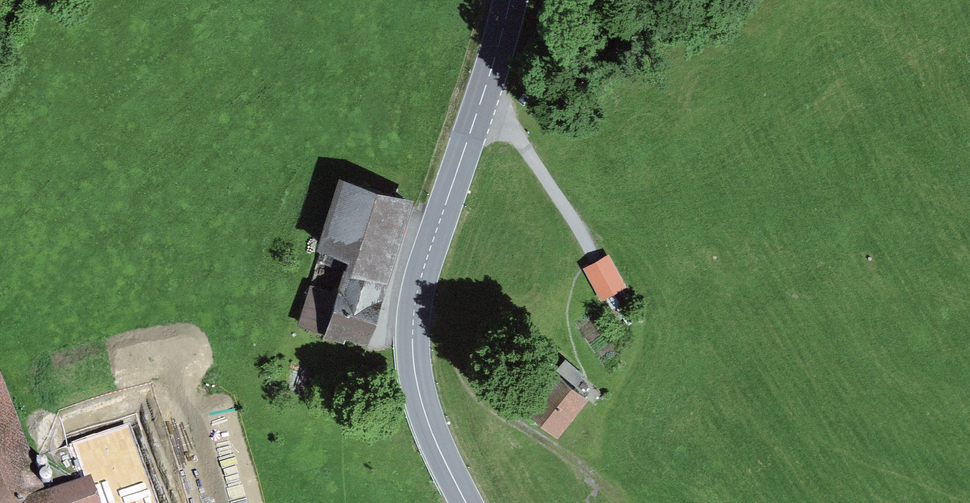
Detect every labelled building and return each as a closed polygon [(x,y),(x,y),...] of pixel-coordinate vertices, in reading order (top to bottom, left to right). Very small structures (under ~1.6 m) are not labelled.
[(410,205),(338,183),(317,253),(350,263),(340,298),(314,290),(304,325),(326,331),(324,337),(345,344),(348,339),(367,345),(410,205)] [(608,255),(584,269),(601,302),(626,288),(608,255)] [(584,375),(564,360),(524,414),(558,440),(588,401),(573,390),(584,375)] [(0,372),(0,502),(97,502),(87,476),(42,492),(0,372)] [(87,476),(97,502),(157,502),(129,424),(75,443),(87,476)] [(39,463),(40,464),(42,464),(44,464),(45,463),(46,462),(47,460),(47,458),(47,457),(45,455),(44,454),(42,454),(40,454),(39,455),(38,456),(37,457),(36,459),(37,461),(38,462),(39,463)] [(42,477),(43,478),(45,479),(47,479),(49,478),(51,477),(52,475),(53,473),(52,470),(51,468),(50,467),(48,466),(46,466),(44,466),(42,467),(40,469),(40,471),(40,473),(40,475),(42,477)]
